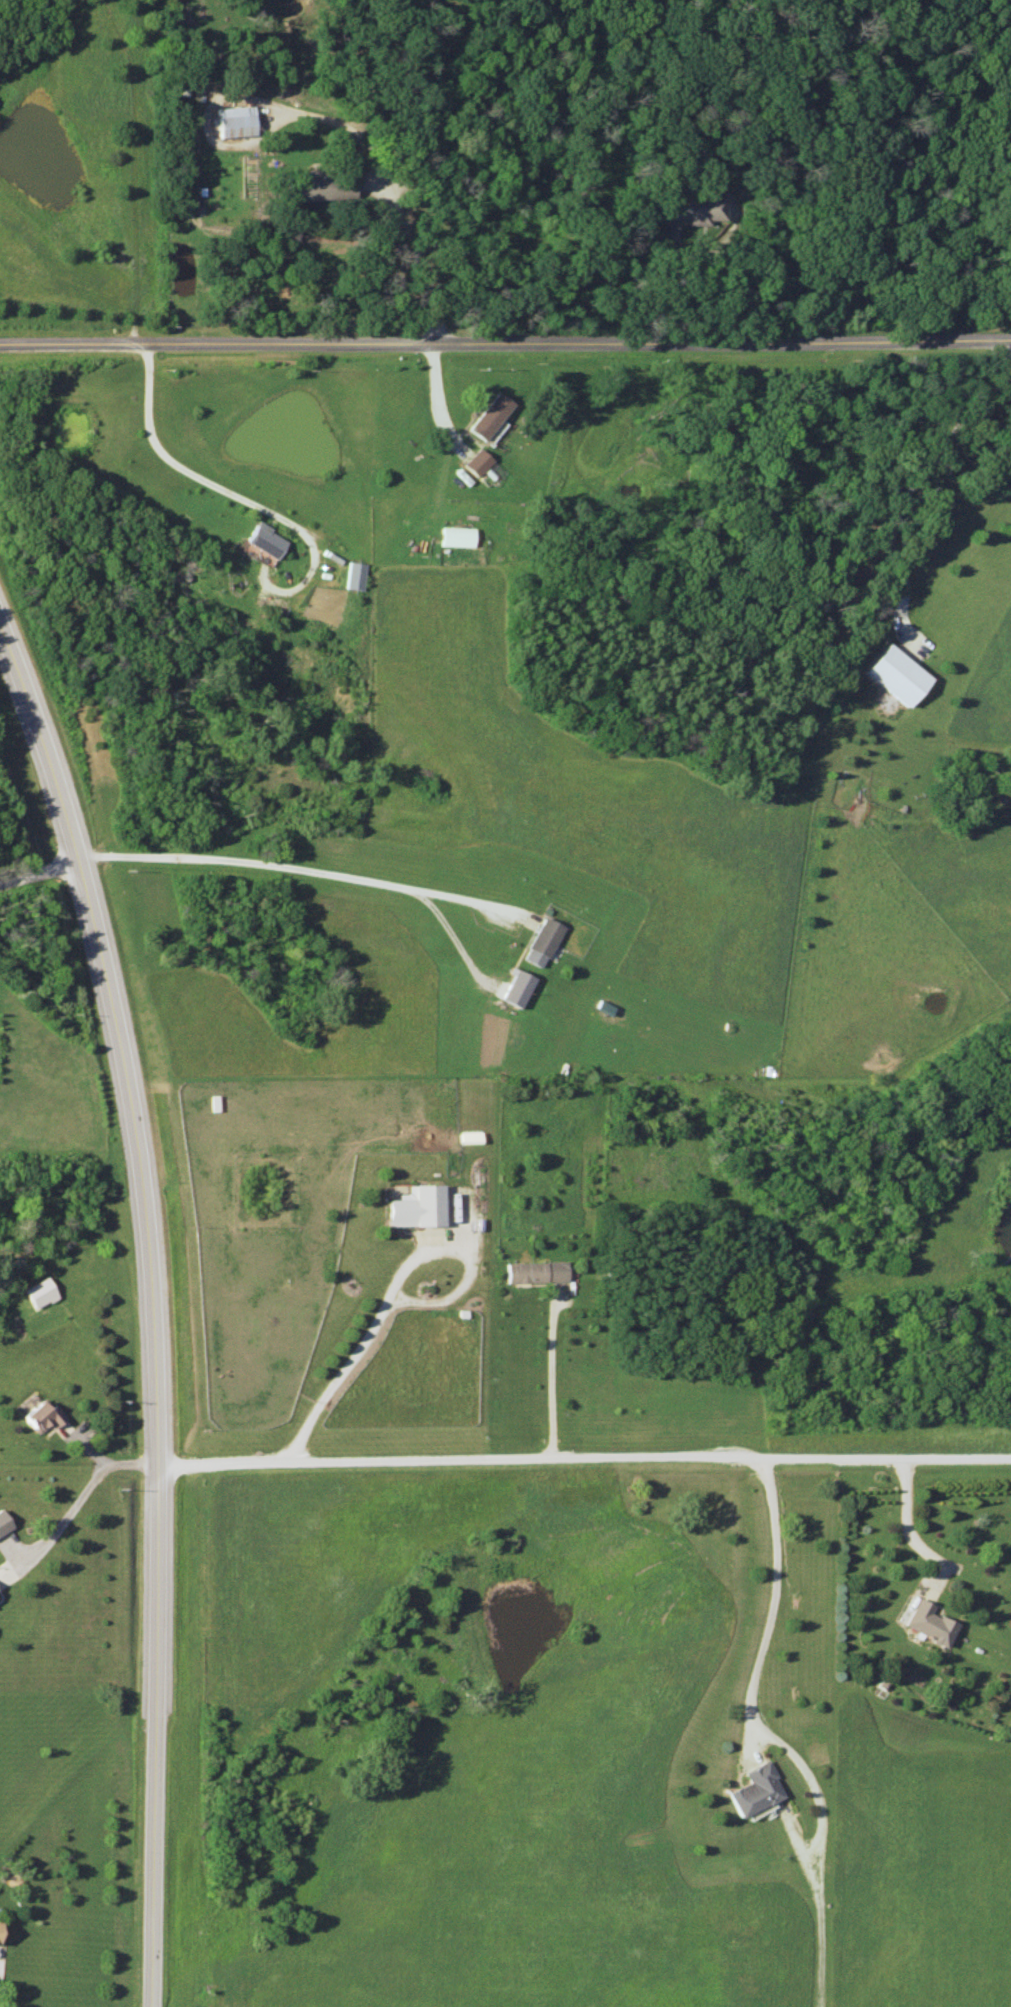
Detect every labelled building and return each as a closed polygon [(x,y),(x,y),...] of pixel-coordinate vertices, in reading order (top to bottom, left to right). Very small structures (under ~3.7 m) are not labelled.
[(256,135),(255,106),(218,107),(219,136),(256,135)] [(351,176),(290,179),(290,200),(352,198),(351,176)] [(723,196),(667,196),(666,238),(674,238),(674,221),(723,222),(723,196)] [(485,441),(512,402),(495,390),(468,429),(485,441)] [(492,460),(478,448),(463,464),(477,477),(492,460)] [(279,559),(289,540),(258,523),(247,542),(279,559)] [(440,546),(472,546),(472,528),(440,528),(440,546)] [(366,564),(349,562),(346,589),(363,590),(366,564)] [(932,680),(890,644),(865,673),(907,709),(932,680)] [(522,959),(542,968),(562,925),(542,917),(522,959)] [(442,1226),(442,1186),(407,1186),(407,1195),(397,1195),(397,1200),(387,1200),(387,1226),(442,1226)] [(561,1264),(501,1264),(501,1284),(561,1284),(561,1264)] [(22,1413),(37,1436),(58,1422),(43,1399),(22,1413)] [(0,1509),(0,1534),(11,1527),(0,1509)] [(947,1647),(958,1623),(933,1611),(936,1605),(918,1597),(904,1626),(947,1647)] [(742,1771),(747,1782),(727,1791),(738,1816),(783,1796),(767,1760),(742,1771)]
